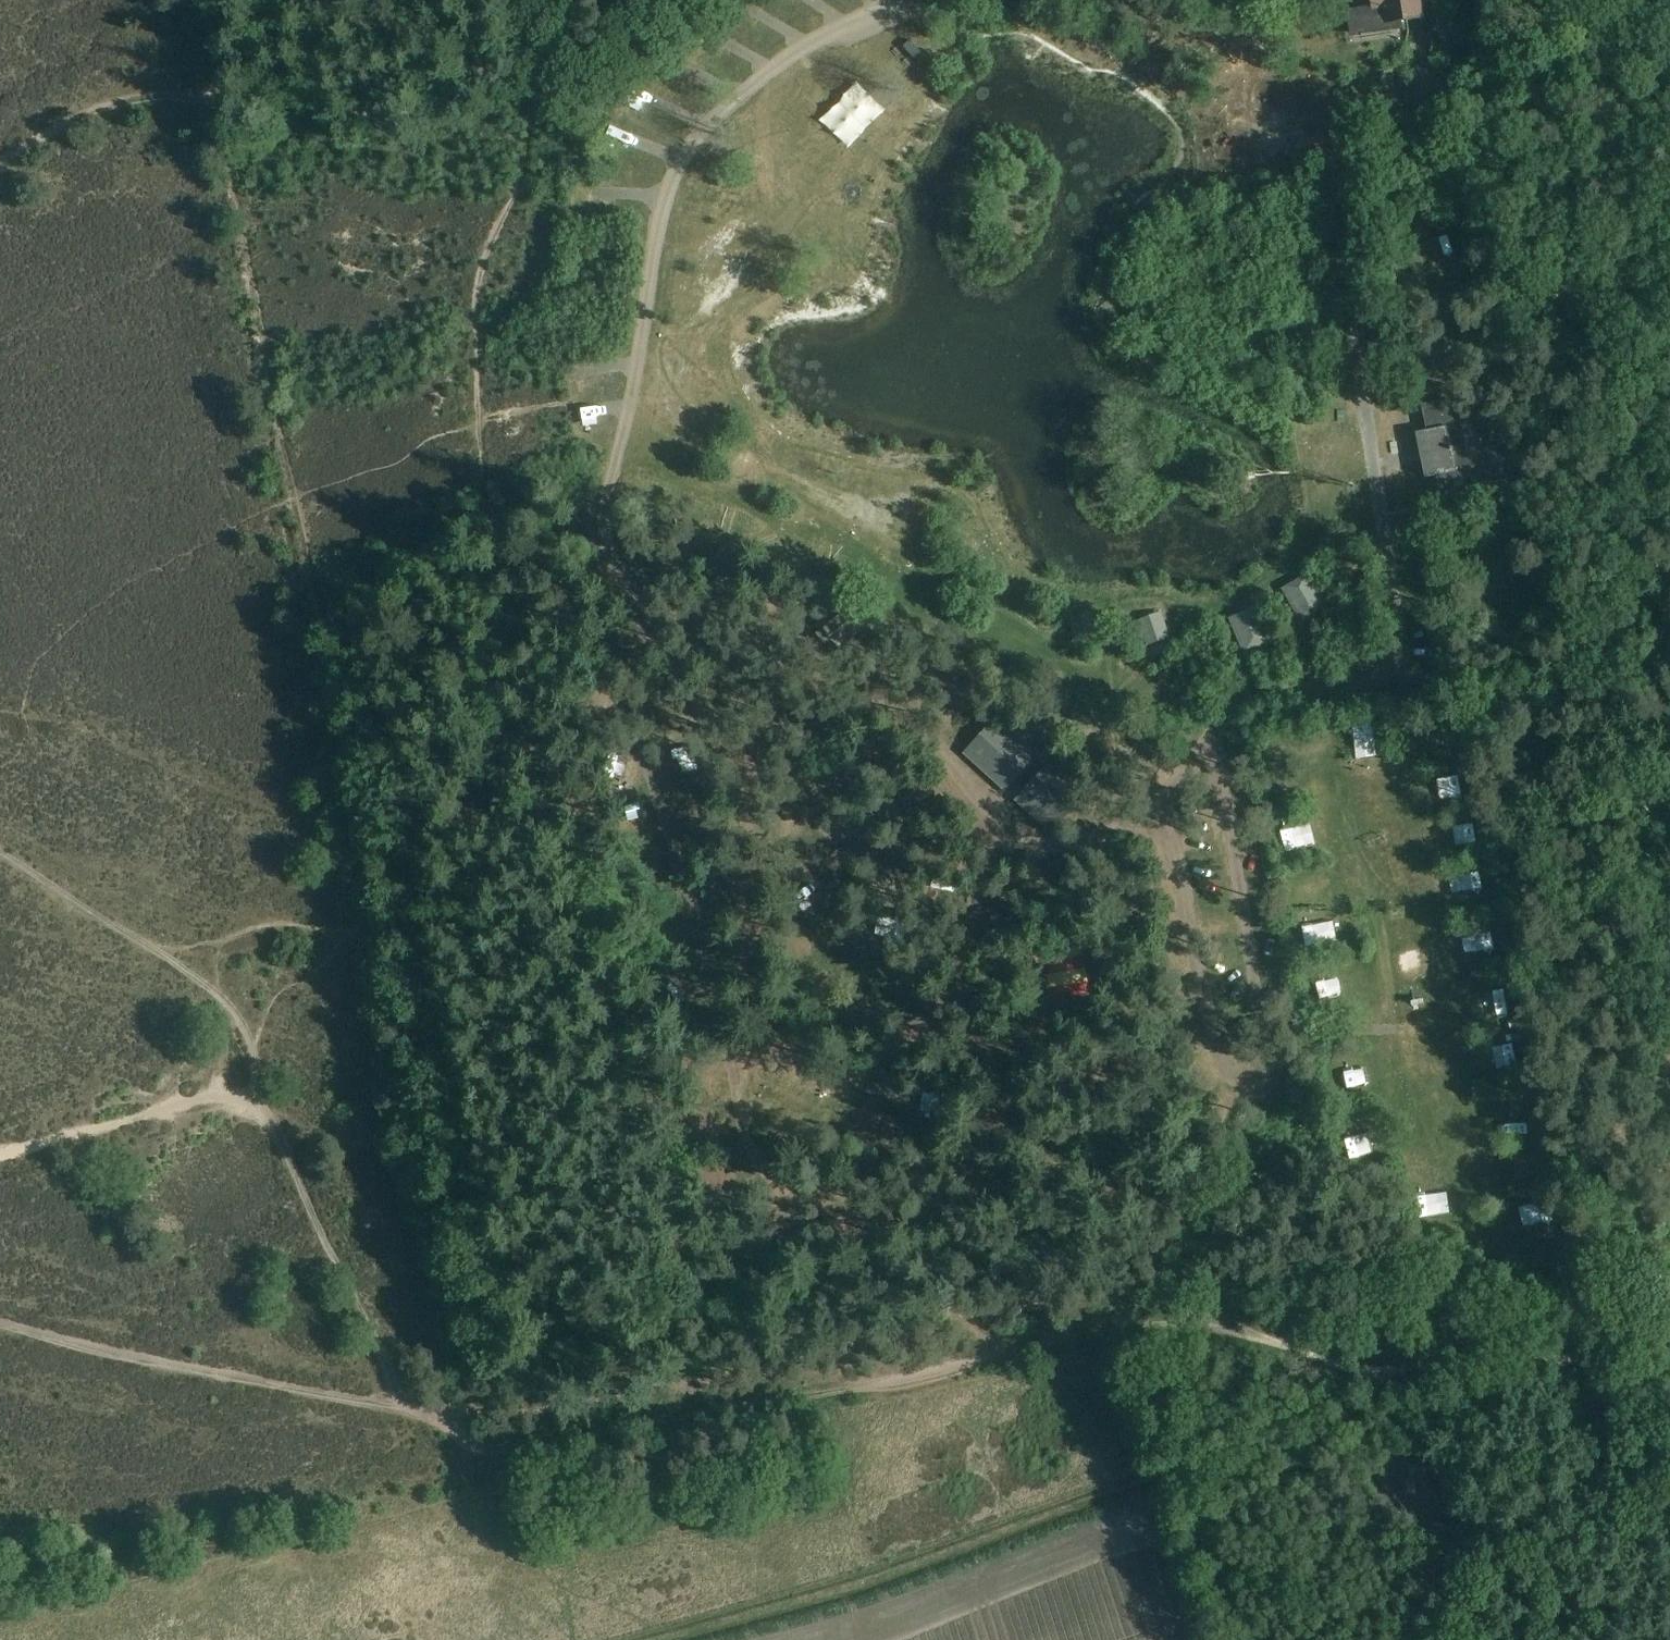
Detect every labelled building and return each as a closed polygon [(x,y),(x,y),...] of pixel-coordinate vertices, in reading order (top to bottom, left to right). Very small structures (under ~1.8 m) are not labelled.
[(1374,11),(1385,9),(1388,26),(1426,20),(1423,0),(1372,0),(1374,11)] [(1476,494),(1456,397),(1421,404),(1427,430),(1416,432),(1425,478),(1436,475),(1441,501),(1476,494)] [(819,639),(826,647),(832,641),(839,649),(843,645),(864,627),(846,606),(829,621),(827,618),(824,621),(815,629),(820,633),(817,636),(819,639)] [(1007,791),(1040,755),(998,716),(965,753),(1007,791)] [(1049,831),(1083,794),(1050,764),(1017,801),(1049,831)] [(1415,946),(1398,951),(1402,964),(1419,959),(1415,946)]
